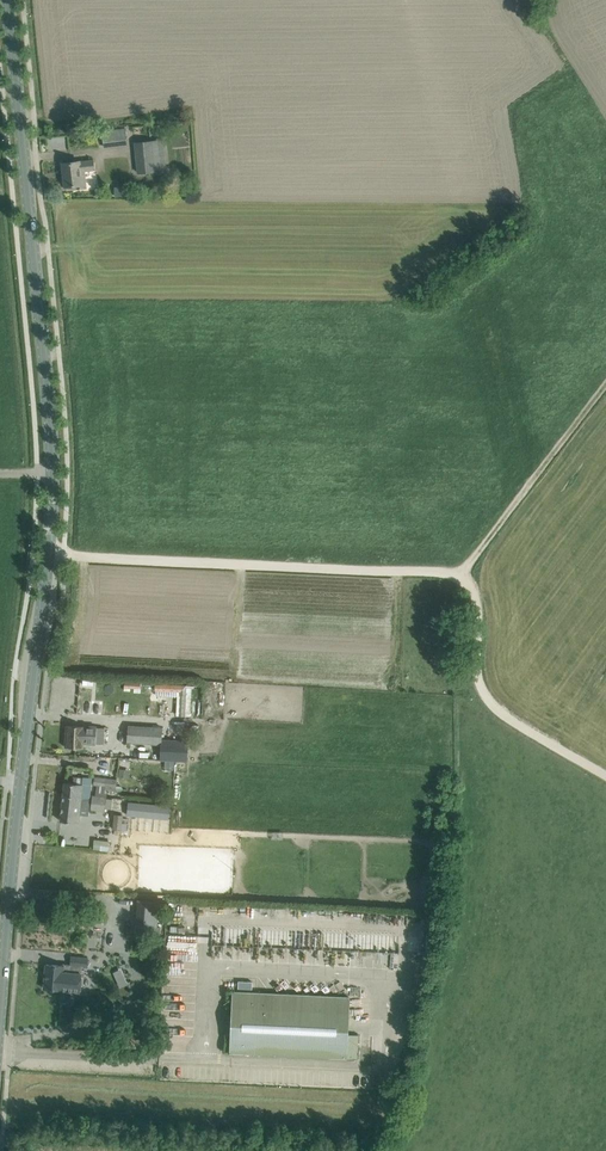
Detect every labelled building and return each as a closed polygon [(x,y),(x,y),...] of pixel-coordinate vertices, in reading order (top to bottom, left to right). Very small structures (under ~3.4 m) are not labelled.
[(103,131),(105,146),(128,143),(126,128),(103,131)] [(53,149),(68,147),(66,135),(51,137),(53,149)] [(135,141),(138,173),(167,170),(164,138),(135,141)] [(95,159),(63,163),(65,186),(66,186),(67,189),(87,187),(86,170),(96,169),(95,159)] [(179,709),(179,715),(185,716),(187,685),(164,684),(164,689),(181,690),(180,702),(177,702),(176,709),(179,709)] [(65,747),(83,748),(83,743),(95,744),(104,744),(105,727),(67,725),(65,747)] [(162,738),(162,727),(129,725),(128,742),(145,743),(160,744),(159,756),(159,758),(175,759),(187,760),(189,740),(176,739),(162,738)] [(110,756),(108,767),(117,768),(119,757),(110,756)] [(65,782),(63,795),(78,796),(77,802),(81,802),(81,798),(90,799),(92,779),(83,778),(83,776),(74,775),(73,784),(67,783),(65,782)] [(94,776),(93,785),(106,786),(105,790),(116,791),(117,779),(94,776)] [(90,810),(105,811),(107,796),(92,794),(90,810)] [(78,796),(63,795),(60,821),(78,823),(81,802),(77,802),(78,796)] [(128,802),(128,811),(169,815),(170,807),(128,802)] [(114,813),(113,829),(121,830),(122,814),(114,813)] [(110,841),(94,839),(93,849),(109,850),(110,841)] [(138,898),(136,925),(158,926),(159,900),(138,898)] [(136,925),(135,935),(160,937),(161,926),(158,926),(136,925)] [(47,964),(44,988),(80,991),(81,979),(83,966),(88,966),(88,958),(81,958),(71,957),(70,964),(69,964),(63,964),(63,965),(47,964)] [(359,1034),(347,1034),(349,996),(233,991),(230,1052),(346,1057),(358,1058),(359,1034)] [(125,1041),(137,1042),(138,1018),(127,1018),(125,1041)]
